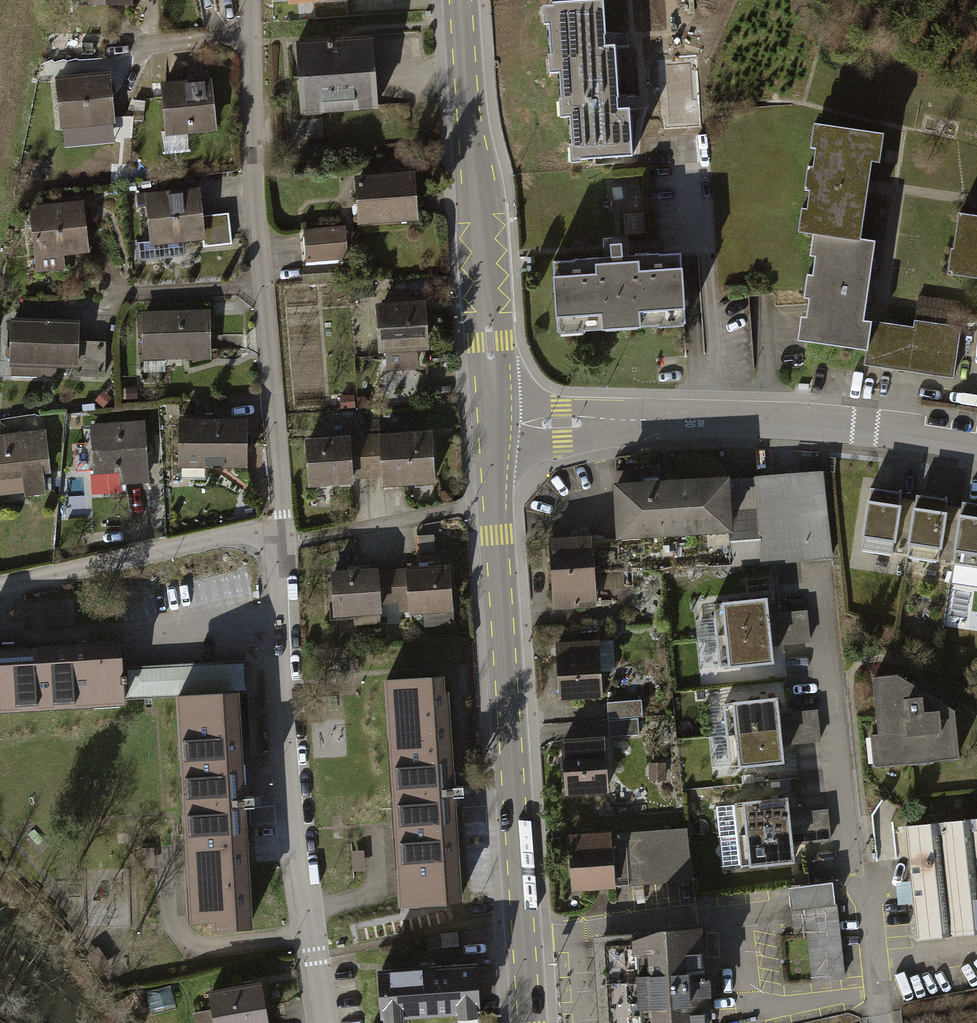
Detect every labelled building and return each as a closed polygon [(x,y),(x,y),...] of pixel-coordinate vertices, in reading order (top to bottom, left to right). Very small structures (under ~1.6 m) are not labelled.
[(79,8),(140,8),(140,0),(79,0),(79,8)] [(540,1),(544,70),(551,69),(554,113),(563,113),(566,169),(630,166),(627,104),(620,104),(616,40),(607,41),(604,0),(561,0),(540,1)] [(380,42),(299,50),(304,112),(386,104),(380,42)] [(113,83),(60,86),(63,133),(116,130),(113,83)] [(219,91),(166,92),(168,140),(220,138),(219,91)] [(883,135),(814,124),(797,240),(819,243),(805,339),(866,348),(864,363),(952,376),(963,300),(917,293),(912,328),(868,321),(874,279),(879,244),(857,240),(866,186),(869,160),(879,162),(883,135)] [(421,180),(361,185),(365,229),(424,224),(421,180)] [(207,197),(148,200),(150,251),(237,246),(235,218),(208,219),(207,197)] [(90,211),(36,213),(37,258),(91,257),(90,211)] [(953,217),(943,275),(976,281),(976,221),(953,217)] [(349,232),(305,234),(308,266),(351,263),(349,232)] [(681,255),(551,261),(555,335),(684,329),(681,255)] [(433,305),(383,307),(385,368),(435,367),(433,305)] [(215,312),(144,311),(144,356),(215,356),(215,312)] [(85,325),(12,320),(10,358),(82,363),(85,325)] [(251,421),(182,419),(181,465),(219,466),(250,467),(251,421)] [(145,422),(92,426),(97,487),(150,482),(145,422)] [(0,437),(0,480),(51,474),(46,432),(21,434),(0,437)] [(438,437),(383,440),(385,476),(386,487),(441,483),(438,437)] [(383,440),(358,442),(361,477),(385,476),(383,440)] [(361,477),(358,442),(308,445),(311,490),(361,487),(361,477)] [(675,483),(619,487),(622,539),(724,532),(727,562),(824,555),(818,473),(675,483)] [(909,495),(873,489),(864,551),(901,556),(909,495)] [(957,505),(922,498),(910,558),(945,565),(957,505)] [(969,509),(959,562),(976,565),(976,510),(969,509)] [(596,546),(550,546),(551,604),(597,603),(596,546)] [(456,565),(409,567),(409,578),(411,609),(458,607),(456,565)] [(385,570),(336,572),(338,613),(387,611),(386,579),(385,570)] [(387,611),(411,609),(409,578),(386,579),(387,611)] [(775,602),(715,607),(720,670),(780,665),(775,602)] [(67,604),(46,605),(48,638),(68,637),(67,604)] [(456,610),(426,611),(427,623),(457,622),(456,610)] [(12,715),(137,708),(137,697),(253,692),(252,662),(134,668),(133,646),(0,654),(0,720),(12,715)] [(607,650),(559,650),(559,698),(608,698),(607,650)] [(896,672),(872,674),(883,763),(956,754),(952,707),(896,672)] [(449,681),(387,685),(401,900),(464,896),(449,681)] [(246,696),(180,700),(193,925),(259,921),(246,696)] [(644,729),(643,698),(610,699),(611,730),(644,729)] [(777,704),(727,708),(731,771),(782,768),(777,704)] [(604,738),(565,740),(568,793),(608,790),(604,738)] [(790,800),(738,806),(746,871),(798,864),(790,800)] [(902,825),(909,888),(915,936),(976,929),(976,817),(902,825)] [(685,826),(617,832),(621,883),(689,877),(685,826)] [(611,833),(570,835),(573,887),(613,885),(611,833)] [(793,908),(809,907),(813,979),(846,977),(840,879),(792,882),(793,908)] [(794,928),(808,929),(808,909),(794,909),(794,928)] [(642,940),(649,1022),(718,1022),(711,934),(642,940)] [(474,962),(372,969),(375,1012),(477,1005),(474,962)] [(215,998),(219,1022),(272,1022),(266,988),(243,992),(215,998)]
